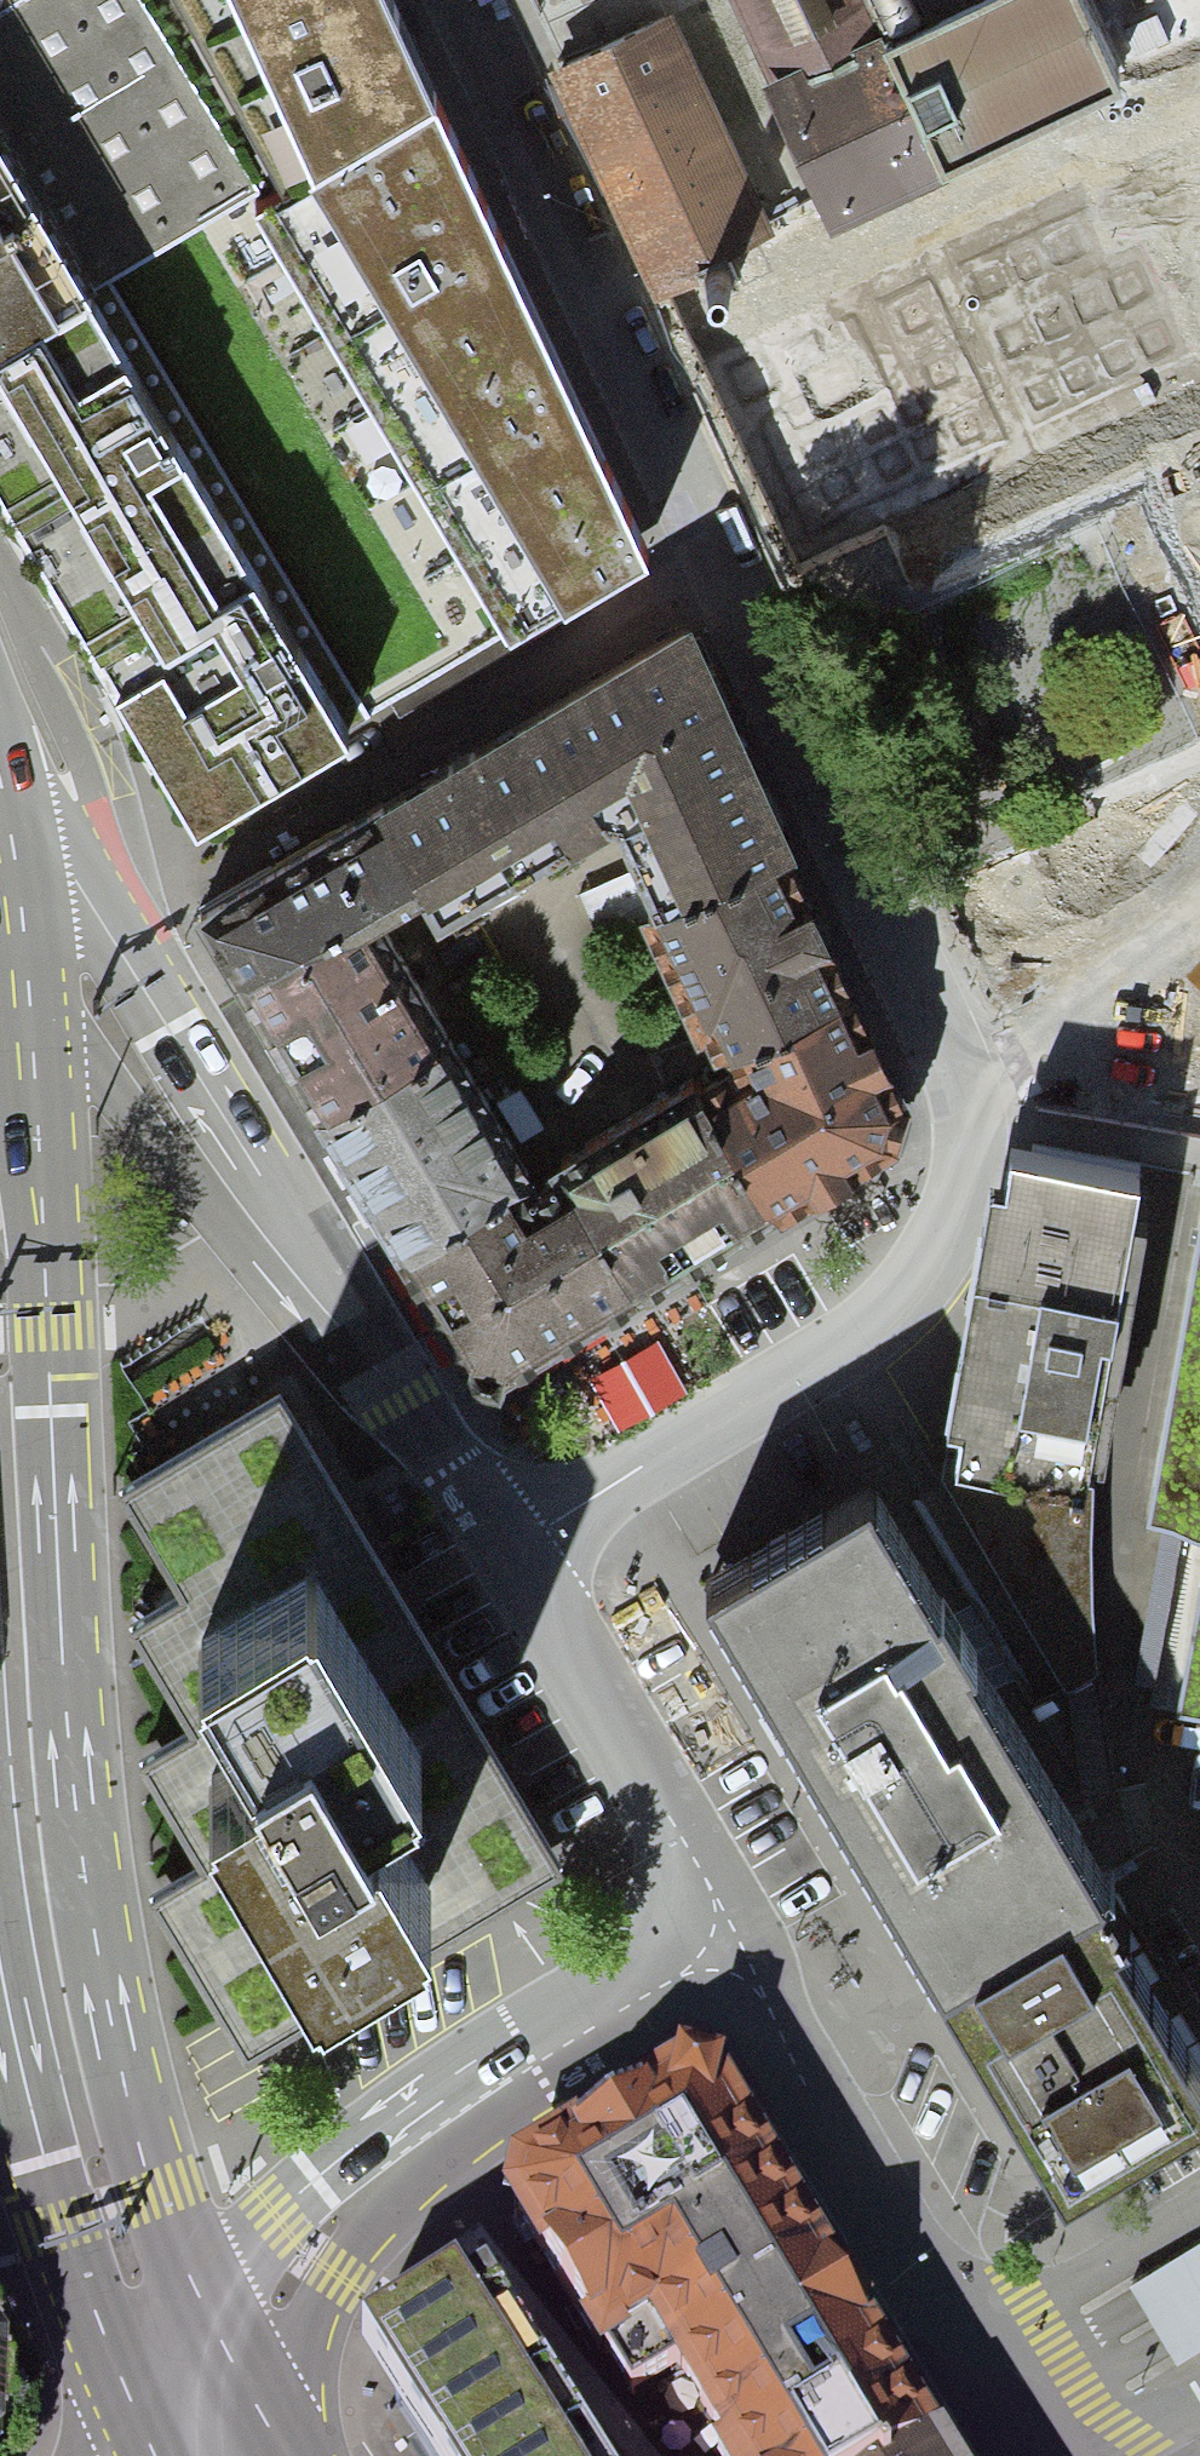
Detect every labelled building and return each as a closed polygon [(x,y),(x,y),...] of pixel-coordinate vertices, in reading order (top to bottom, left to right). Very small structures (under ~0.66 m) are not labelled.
[(254,186),(144,0),(2,0),(0,1),(0,336),(104,275),(254,186)] [(285,206),(314,189),(437,119),(382,0),(173,0),(285,206)] [(1199,25),(1199,0),(738,0),(770,64),(748,74),(820,215),(1199,25)] [(533,63),(639,285),(760,228),(655,6),(533,63)] [(647,575),(437,119),(314,189),(285,206),(257,221),(511,648),(560,619),(565,625),(647,575)] [(1199,379),(1199,214),(1143,237),(1199,379)] [(350,715),(104,275),(0,336),(0,477),(199,805),(350,715)] [(1149,612),(1183,734),(1199,730),(1199,598),(1149,612)] [(466,1363),(497,1369),(885,1138),(897,1103),(685,633),(200,912),(466,1363)] [(1129,1163),(1014,1145),(967,1452),(1083,1469),(1129,1163)] [(1155,1519),(1199,1527),(1199,1278),(1155,1519)] [(247,2044),(560,1856),(274,1382),(115,1478),(179,1584),(129,1614),(193,1720),(145,1749),(206,1849),(149,1883),(247,2044)] [(723,1588),(954,1989),(961,2000),(1067,2185),(1199,2104),(1199,2068),(1105,1900),(1098,1889),(1113,1882),(881,1489),(723,1588)] [(1180,1714),(1199,1718),(1199,1609),(1180,1714)] [(676,2076),(518,2170),(508,2215),(630,2423),(662,2404),(693,2455),(938,2455),(721,2084),(676,2076)] [(1118,2284),(1166,2362),(1199,2341),(1199,2234),(1118,2284)] [(362,2298),(455,2455),(618,2455),(485,2245),(468,2255),(456,2240),(362,2298)]
